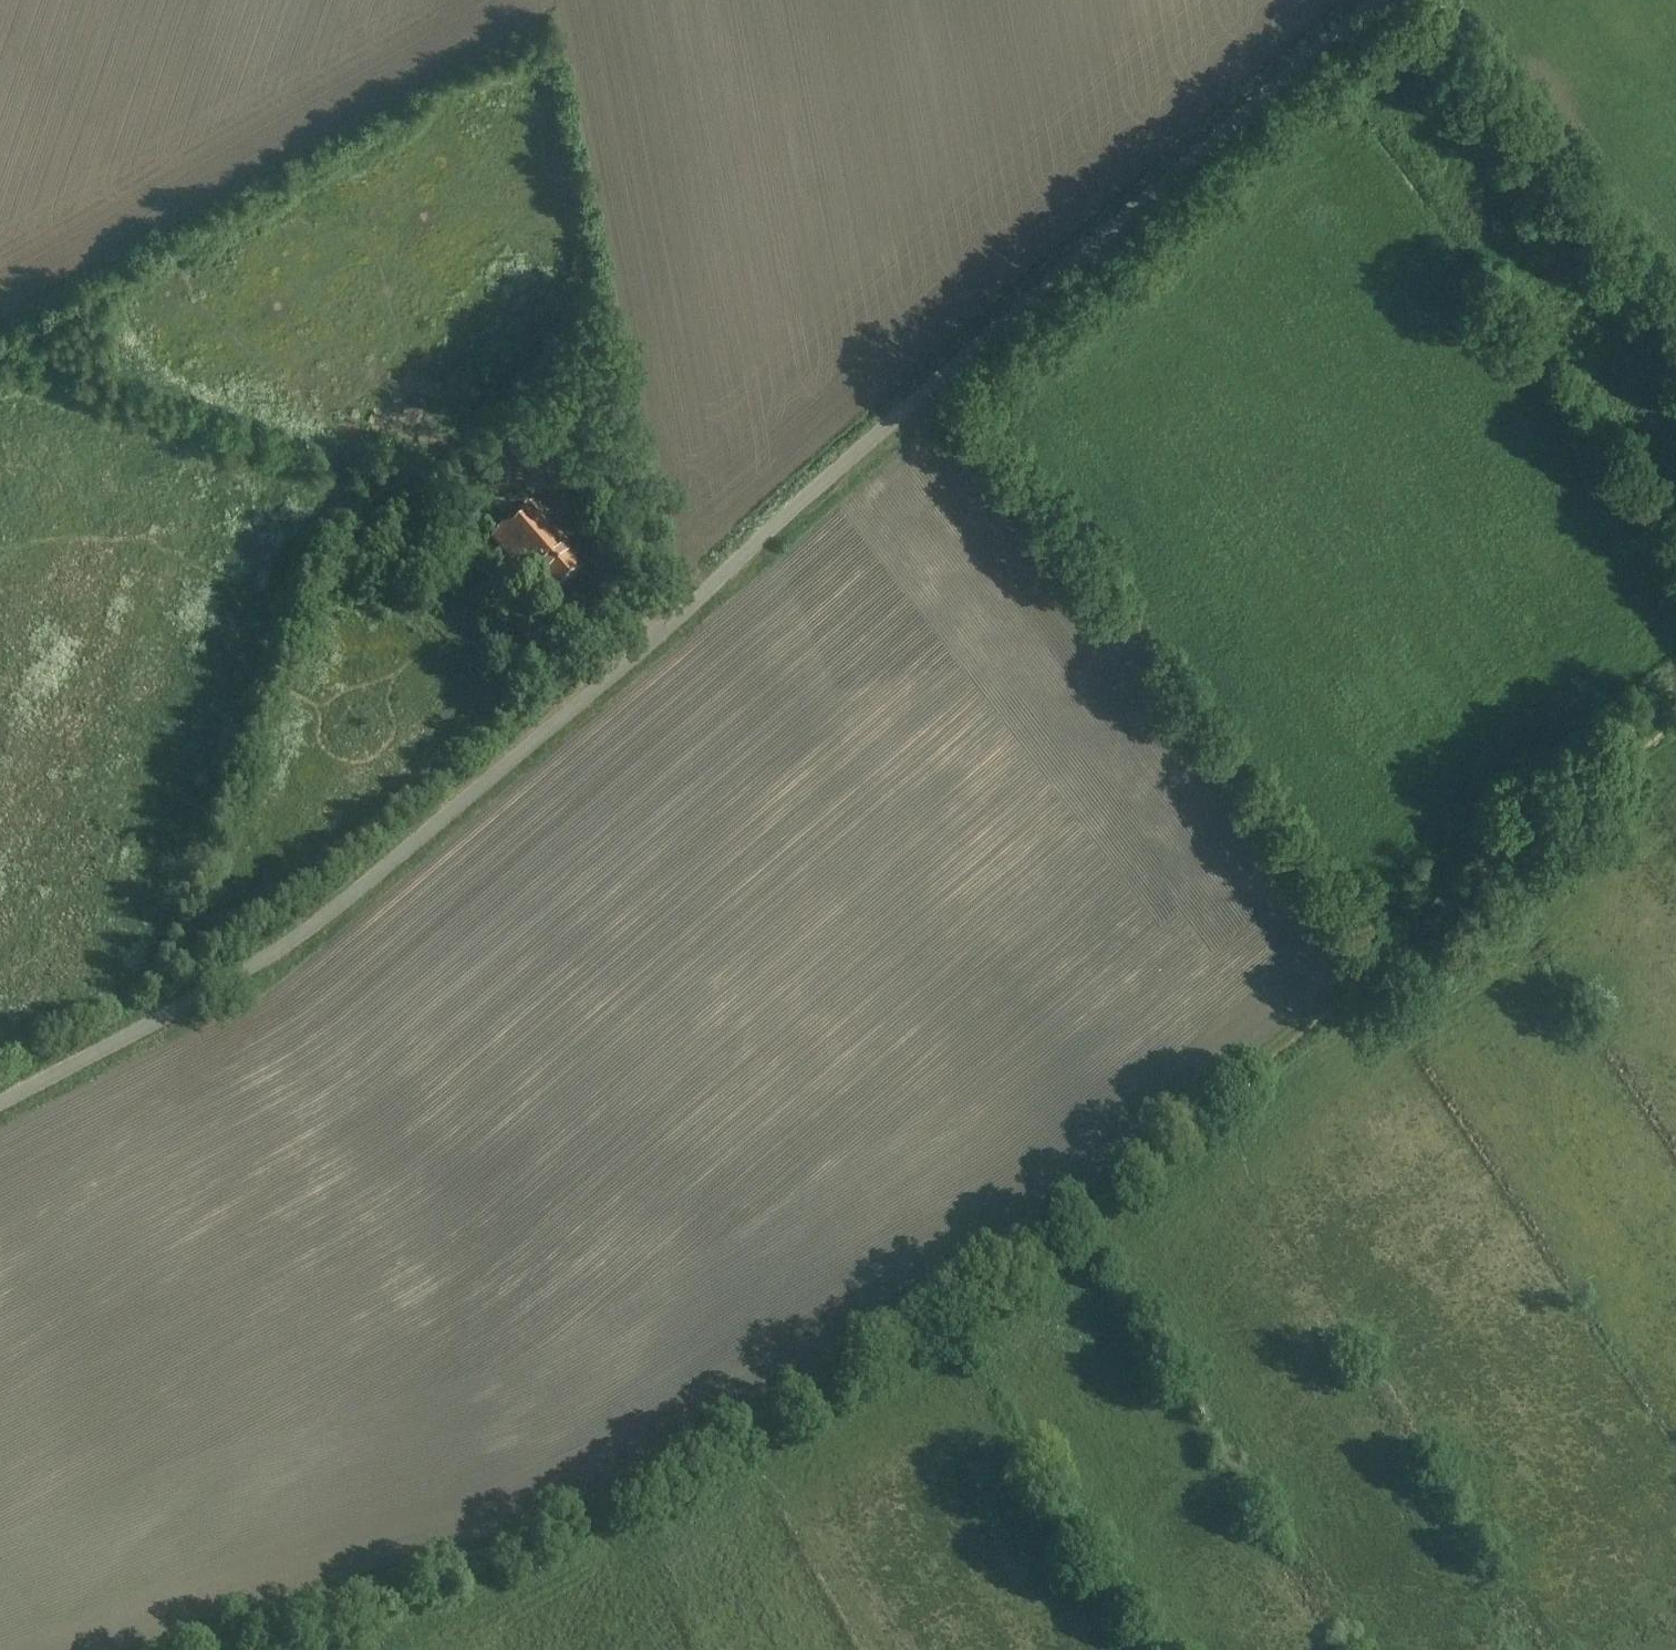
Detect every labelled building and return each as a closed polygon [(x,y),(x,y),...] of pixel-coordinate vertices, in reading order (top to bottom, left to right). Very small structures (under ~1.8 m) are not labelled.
[(568,543),(533,503),(492,538),(530,581),(536,575),(554,596),(581,572),(571,560),(573,558),(563,547),(568,543)]
